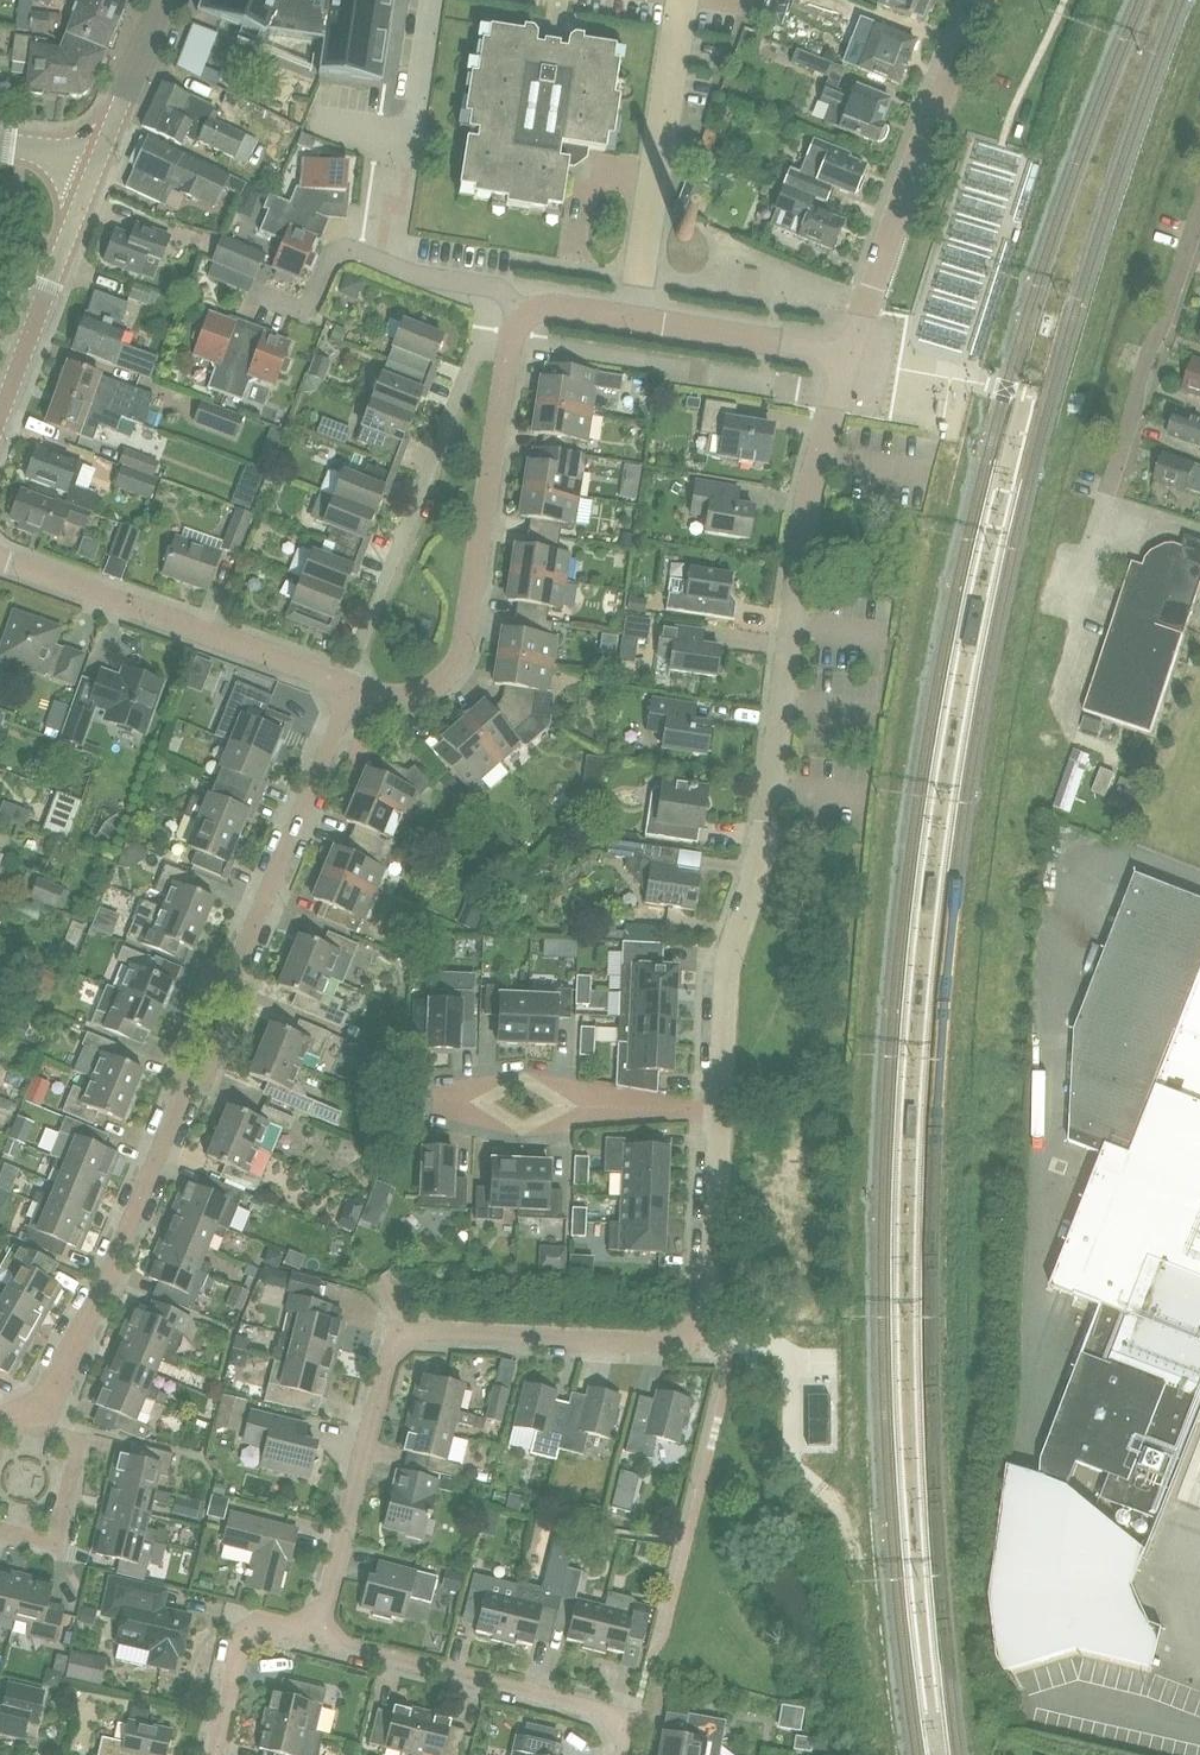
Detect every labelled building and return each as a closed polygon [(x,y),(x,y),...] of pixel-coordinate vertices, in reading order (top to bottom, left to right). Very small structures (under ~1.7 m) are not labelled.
[(75,3),(116,20),(124,0),(76,0),(75,3)] [(264,37),(265,36),(323,44),(318,74),(382,83),(394,0),(201,0),(197,11),(264,37)] [(931,0),(878,0),(876,4),(892,9),(923,22),(931,0)] [(116,20),(75,3),(71,14),(75,15),(68,33),(104,48),(116,20)] [(29,22),(47,25),(49,14),(31,11),(29,22)] [(898,84),(915,40),(861,19),(853,39),(868,44),(858,69),(898,84)] [(45,35),(47,25),(29,22),(28,33),(45,35)] [(543,47),(535,46),(537,35),(490,27),(480,26),(478,42),(482,43),(479,61),(469,59),(468,74),(471,75),(465,114),(470,115),(470,116),(459,115),(458,129),(468,131),(459,186),(458,196),(472,198),(473,194),(506,199),(506,204),(546,211),(547,206),(561,208),(568,165),(573,165),(585,157),(586,148),(614,152),(615,138),(613,137),(619,97),(622,98),(624,84),(616,83),(619,62),(622,63),(623,48),(569,40),(567,51),(558,50),(560,45),(544,43),(543,47)] [(202,27),(188,71),(213,79),(227,35),(202,27)] [(28,88),(57,91),(62,47),(53,46),(51,52),(44,51),(48,40),(14,36),(11,62),(31,65),(28,88)] [(62,47),(57,91),(77,94),(88,88),(101,55),(65,41),(62,47)] [(797,51),(792,63),(821,75),(826,62),(797,51)] [(162,84),(152,105),(252,153),(258,141),(245,134),(244,136),(213,121),(217,114),(213,112),(214,108),(162,84)] [(831,105),(824,122),(876,143),(876,142),(881,143),(884,140),(888,132),(887,127),(883,125),(884,124),(881,123),(890,100),(854,85),(850,95),(826,85),(819,101),(831,105)] [(252,153),(152,105),(142,127),(180,145),(184,138),(197,144),(198,141),(233,158),(233,159),(246,165),(252,153)] [(696,153),(705,156),(713,132),(705,129),(696,153)] [(312,151),(316,140),(303,134),(298,145),(312,151)] [(125,188),(160,204),(168,185),(181,192),(180,194),(198,202),(201,195),(217,203),(230,176),(183,153),(182,154),(148,139),(148,140),(140,137),(128,163),(135,166),(125,188)] [(783,186),(814,198),(825,203),(831,187),(854,196),(855,193),(859,193),(863,183),(860,180),(865,167),(847,160),(849,155),(830,148),(813,141),(800,175),(790,171),(783,186)] [(296,186),(289,202),(325,217),(325,216),(317,213),(322,201),(342,203),(344,185),(346,185),(348,164),(331,162),(331,156),(319,155),(319,161),(303,159),(301,187),(296,186)] [(256,184),(270,190),(278,172),(264,166),(256,184)] [(230,176),(224,188),(241,196),(243,192),(246,184),(230,176)] [(675,210),(691,217),(703,184),(687,178),(675,210)] [(246,184),(243,192),(256,197),(259,189),(246,184)] [(1012,209),(1015,196),(973,185),(970,197),(1012,209)] [(810,208),(814,198),(783,186),(775,208),(790,214),(792,211),(805,217),(797,237),(832,251),(844,222),(810,208)] [(325,217),(289,202),(269,194),(263,208),(268,210),(259,231),(283,241),(272,267),(299,279),(305,264),(310,267),(314,255),(310,253),(316,237),(300,230),(308,211),(324,218),(325,217)] [(139,275),(147,256),(160,261),(169,236),(136,224),(132,236),(116,230),(104,262),(139,275)] [(212,262),(254,280),(265,254),(223,236),(212,262)] [(360,292),(364,282),(345,275),(339,292),(350,296),(360,292)] [(128,299),(153,307),(158,293),(133,284),(128,299)] [(87,315),(86,314),(73,351),(146,377),(153,357),(129,348),(128,352),(117,348),(124,329),(118,326),(125,305),(95,294),(87,315)] [(970,353),(978,325),(934,311),(925,339),(970,353)] [(225,394),(249,327),(248,329),(228,322),(228,320),(208,313),(202,329),(197,327),(193,338),(198,340),(193,355),(210,361),(214,369),(207,388),(225,394)] [(387,360),(432,378),(438,363),(433,361),(443,336),(430,331),(424,319),(411,324),(403,321),(387,360)] [(331,337),(341,341),(346,330),(336,326),(331,337)] [(250,328),(249,327),(225,394),(242,401),(249,382),(257,379),(275,385),(280,370),(285,372),(289,361),(284,359),(290,343),(270,335),(269,337),(249,330),(250,328)] [(323,381),(330,361),(316,356),(308,375),(323,381)] [(1195,358),(1184,390),(1199,395),(1199,360),(1195,358)] [(372,400),(411,416),(421,391),(426,393),(432,378),(387,360),(372,400)] [(68,364),(57,394),(125,419),(131,402),(136,390),(100,376),(68,364)] [(537,405),(591,414),(595,388),(620,391),(622,376),(576,369),(553,365),(551,379),(541,378),(537,405)] [(119,436),(120,433),(125,419),(57,394),(46,424),(78,436),(78,435),(95,442),(100,429),(119,436)] [(686,407),(699,409),(700,400),(688,398),(686,407)] [(193,422),(235,439),(244,417),(201,400),(193,422)] [(411,416),(372,400),(356,440),(401,458),(407,442),(402,440),(411,416)] [(755,461),(767,463),(772,427),(735,421),(738,405),(706,400),(700,433),(709,435),(704,454),(722,460),(724,454),(738,457),(737,461),(754,464),(755,461)] [(542,434),(540,449),(572,454),(574,439),(587,441),(591,414),(537,405),(533,433),(542,434)] [(1169,435),(1199,446),(1199,421),(1177,412),(1174,420),(1170,421),(1167,429),(1170,433),(1169,435)] [(351,428),(322,417),(316,433),(345,444),(351,428)] [(125,419),(120,433),(133,438),(138,425),(125,419)] [(264,447),(278,453),(285,433),(271,428),(264,447)] [(291,438),(293,445),(298,446),(303,444),(306,439),(303,434),(298,431),(293,433),(291,438)] [(82,465),(37,448),(26,478),(70,494),(66,503),(92,512),(98,497),(74,488),(82,465)] [(118,464),(164,481),(169,466),(124,448),(118,464)] [(525,485),(524,489),(578,497),(583,470),(570,468),(572,454),(540,449),(538,463),(529,461),(525,485)] [(1154,481),(1186,491),(1187,490),(1199,494),(1199,466),(1163,454),(1154,481)] [(99,491),(107,471),(90,464),(83,485),(99,491)] [(320,492),(373,513),(383,489),(388,491),(394,475),(367,465),(362,479),(344,472),(343,474),(332,470),(327,472),(320,492)] [(151,499),(158,481),(122,467),(115,485),(151,499)] [(704,531),(748,538),(753,507),(736,505),(739,488),(695,481),(690,513),(707,516),(704,531)] [(236,489),(232,501),(251,509),(255,497),(236,489)] [(578,497),(524,489),(520,517),(529,518),(527,532),(559,537),(561,523),(574,525),(578,497)] [(373,513),(320,492),(310,519),(323,523),(332,527),(327,541),(336,544),(363,555),(369,540),(364,538),(373,513)] [(53,505),(21,493),(18,499),(12,499),(9,508),(13,512),(11,518),(58,536),(65,518),(85,526),(89,514),(55,500),(53,505)] [(231,521),(220,548),(236,555),(247,527),(252,514),(236,508),(231,521)] [(140,531),(121,523),(109,556),(128,564),(140,531)] [(516,545),(512,573),(566,581),(570,553),(557,551),(559,537),(527,532),(525,546),(516,545)] [(623,533),(621,545),(632,547),(633,534),(623,533)] [(1199,584),(1199,541),(1185,536),(1181,549),(1174,547),(1166,548),(1153,554),(1148,560),(1145,567),(1132,563),(1083,711),(1151,733),(1199,584)] [(207,589),(220,553),(176,537),(163,573),(207,589)] [(302,577),(342,593),(352,568),(357,570),(363,555),(336,544),(330,558),(313,551),(312,552),(302,548),(297,550),(288,572),(302,578),(302,577)] [(689,568),(687,581),(670,579),(668,593),(665,609),(710,615),(733,619),(736,603),(729,593),(732,574),(689,568)] [(517,602),(514,616),(546,621),(548,606),(561,608),(566,581),(512,573),(507,600),(517,602)] [(302,577),(302,578),(287,617),(332,635),(338,619),(333,617),(342,593),(302,577)] [(235,601),(239,592),(230,589),(226,597),(235,601)] [(629,609),(646,612),(648,599),(631,596),(629,609)] [(59,628),(14,612),(0,653),(0,658),(73,684),(84,655),(54,644),(59,628)] [(503,629),(499,656),(553,664),(557,637),(551,636),(553,622),(546,621),(514,616),(512,630),(503,629)] [(652,620),(626,617),(624,637),(649,640),(652,620)] [(719,647),(691,644),(693,629),(661,625),(657,654),(671,656),(669,670),(715,676),(719,647)] [(190,675),(203,680),(210,662),(198,656),(190,675)] [(549,691),(553,664),(499,656),(494,684),(504,685),(501,699),(549,725),(554,696),(550,691),(549,691)] [(91,703),(97,705),(109,710),(106,718),(143,732),(161,683),(124,669),(121,678),(102,672),(98,683),(91,703)] [(214,735),(231,742),(270,758),(280,733),(286,736),(292,720),(266,710),(272,696),(237,682),(225,711),(214,735)] [(707,747),(710,724),(682,720),(685,703),(651,698),(646,730),(664,732),(661,748),(705,755),(707,747)] [(464,721),(500,761),(520,744),(521,745),(527,745),(549,725),(501,699),(491,709),(485,702),(464,721)] [(74,702),(61,737),(83,746),(95,710),(74,702)] [(65,719),(50,713),(45,727),(60,732),(65,719)] [(500,761),(464,721),(443,739),(449,746),(438,756),(471,792),(482,782),(480,779),(500,761)] [(232,788),(259,800),(265,784),(260,782),(270,758),(231,742),(216,776),(234,784),(232,788)] [(357,795),(407,816),(417,793),(421,794),(431,785),(414,766),(408,770),(381,759),(376,772),(367,769),(357,795)] [(1092,791),(1106,796),(1115,773),(1101,768),(1092,791)] [(439,780),(448,792),(457,784),(448,773),(439,780)] [(702,828),(708,788),(663,781),(663,785),(652,790),(645,834),(697,842),(700,828),(702,828)] [(184,815),(198,821),(198,820),(238,837),(248,812),(253,815),(259,800),(232,788),(230,793),(213,786),(206,801),(192,795),(184,815)] [(56,792),(41,832),(67,842),(82,801),(56,792)] [(391,855),(407,816),(357,795),(346,820),(354,824),(349,837),(391,855)] [(198,820),(198,821),(187,846),(196,850),(191,864),(226,878),(233,863),(227,861),(238,837),(198,820)] [(1120,837),(1126,824),(1117,820),(1111,833),(1120,837)] [(391,855),(349,837),(343,850),(335,847),(324,873),(374,894),(391,855)] [(606,856),(638,860),(635,880),(646,895),(644,903),(695,911),(700,878),(677,874),(672,867),(674,850),(608,840),(606,856)] [(163,908),(204,924),(215,899),(191,889),(196,877),(165,864),(155,890),(168,895),(163,908)] [(364,919),(374,894),(324,873),(313,898),(322,902),(316,915),(356,932),(361,919),(364,919)] [(1083,1358),(1043,1460),(1042,1477),(1008,1466),(991,1595),(998,1658),(1006,1672),(1077,1649),(1153,1668),(1162,1630),(1149,1625),(1131,1584),(1142,1557),(1145,1558),(1199,1418),(1199,900),(1136,875),(1076,1031),(1071,1132),(1131,1155),(1109,1210),(1084,1200),(1050,1289),(1074,1299),(1056,1345),(1083,1358)] [(64,888),(38,878),(29,898),(56,908),(64,888)] [(38,922),(43,908),(12,896),(6,908),(38,922)] [(193,950),(204,924),(163,908),(162,908),(142,900),(136,915),(127,938),(184,961),(189,949),(193,950)] [(466,911),(460,924),(476,931),(481,918),(466,911)] [(298,934),(288,959),(342,982),(358,944),(327,931),(322,944),(298,934)] [(566,957),(577,958),(578,940),(567,939),(566,957)] [(120,990),(161,1007),(172,982),(148,972),(154,959),(123,946),(117,959),(130,965),(120,990)] [(342,982),(288,959),(277,985),(308,998),(302,1010),(342,1027),(348,1014),(339,1010),(343,1001),(323,992),(329,977),(342,983),(342,982)] [(620,992),(675,994),(676,967),(621,965),(620,992)] [(591,976),(577,976),(576,990),(590,990),(591,976)] [(150,1033),(161,1007),(120,990),(107,984),(91,1022),(122,1036),(127,1023),(150,1033)] [(458,1017),(472,1018),(473,987),(428,985),(426,1044),(457,1045),(458,1017)] [(527,1045),(529,991),(529,988),(486,986),(484,1015),(499,1016),(498,1044),(527,1045)] [(529,991),(527,1045),(556,1045),(556,1019),(571,1019),(572,990),(555,989),(555,992),(529,991)] [(576,990),(575,1004),(590,1005),(590,990),(576,990)] [(619,1017),(674,1020),(675,994),(620,992),(619,1017)] [(629,1044),(673,1045),(674,1020),(619,1017),(618,1044),(629,1044)] [(8,1034),(23,1041),(29,1025),(15,1019),(8,1034)] [(259,1048),(301,1065),(306,1053),(319,1058),(330,1032),(299,1019),(294,1032),(270,1022),(259,1048)] [(595,1028),(581,1028),(581,1042),(594,1042),(595,1028)] [(91,1079),(132,1096),(143,1070),(113,1057),(118,1044),(87,1031),(82,1045),(84,1046),(74,1070),(91,1078),(91,1079)] [(581,1042),(580,1055),(594,1056),(594,1042),(581,1042)] [(628,1070),(672,1072),(673,1045),(629,1044),(628,1070)] [(290,1090),(301,1065),(259,1048),(249,1074),(272,1083),(267,1096),(336,1124),(340,1112),(314,1102),(314,1100),(290,1090)] [(122,1121),(132,1096),(91,1079),(86,1091),(73,1085),(62,1111),(93,1124),(98,1111),(122,1121)] [(41,1102),(44,1094),(29,1088),(26,1097),(41,1102)] [(228,1105),(217,1131),(272,1153),(282,1128),(289,1131),(294,1118),(263,1105),(258,1117),(228,1105)] [(49,1154),(109,1178),(118,1156),(103,1149),(108,1136),(66,1117),(59,1132),(49,1154)] [(25,1143),(28,1135),(13,1129),(10,1138),(20,1141),(25,1143)] [(272,1153),(217,1131),(206,1156),(230,1166),(225,1179),(255,1191),(272,1153)] [(14,1157),(20,1141),(10,1138),(4,1154),(14,1157)] [(623,1171),(667,1173),(668,1146),(624,1144),(623,1171)] [(452,1178),(453,1151),(423,1150),(422,1166),(417,1166),(416,1188),(421,1188),(420,1209),(466,1210),(467,1179),(452,1178)] [(109,1178),(49,1154),(49,1155),(55,1158),(51,1168),(61,1172),(56,1184),(99,1202),(109,1178)] [(589,1157),(575,1156),(574,1171),(588,1171),(589,1157)] [(518,1210),(521,1162),(492,1160),(491,1188),(477,1187),(475,1219),(502,1221),(503,1209),(518,1210)] [(549,1163),(521,1162),(518,1210),(517,1218),(561,1220),(562,1191),(548,1190),(549,1163)] [(8,1184),(14,1169),(5,1164),(0,1173),(0,1180),(8,1184)] [(574,1171),(573,1185),(588,1185),(588,1171),(574,1171)] [(622,1196),(666,1198),(667,1173),(623,1171),(622,1196)] [(378,1181),(370,1200),(386,1206),(393,1186),(378,1181)] [(184,1182),(175,1206),(228,1228),(243,1192),(237,1189),(227,1185),(222,1198),(184,1182)] [(46,1208),(89,1226),(99,1202),(56,1184),(51,1198),(36,1192),(32,1202),(46,1208)] [(0,1189),(0,1202),(4,1204),(9,1192),(0,1189)] [(622,1196),(621,1222),(665,1224),(666,1198),(622,1196)] [(235,1224),(248,1229),(256,1207),(243,1202),(235,1224)] [(175,1206),(165,1229),(208,1247),(213,1234),(223,1238),(227,1229),(228,1230),(228,1228),(175,1206)] [(89,1226),(46,1208),(41,1221),(32,1217),(22,1241),(48,1252),(53,1238),(79,1249),(89,1226)] [(587,1208),(572,1208),(572,1222),(586,1223),(587,1208)] [(339,1227),(353,1233),(357,1226),(342,1220),(339,1227)] [(663,1251),(665,1224),(621,1222),(611,1221),(610,1248),(663,1251)] [(572,1222),(571,1236),(585,1237),(586,1223),(572,1222)] [(208,1247),(165,1229),(155,1252),(208,1274),(212,1264),(202,1259),(208,1247)] [(9,1286),(49,1309),(61,1287),(26,1267),(32,1255),(23,1250),(13,1245),(0,1268),(15,1275),(9,1286)] [(540,1269),(556,1270),(557,1248),(540,1248),(540,1269)] [(270,1249),(267,1256),(270,1264),(278,1267),(283,1254),(270,1249)] [(292,1251),(286,1264),(302,1271),(307,1257),(292,1251)] [(208,1274),(155,1252),(145,1276),(183,1291),(177,1305),(191,1310),(197,1297),(200,1288),(202,1289),(208,1274)] [(287,1293),(314,1299),(318,1281),(291,1275),(287,1293)] [(9,1286),(8,1287),(0,1283),(0,1295),(3,1297),(0,1301),(0,1310),(36,1331),(49,1309),(9,1286)] [(288,1312),(282,1335),(338,1348),(344,1325),(316,1318),(320,1303),(308,1299),(308,1301),(289,1296),(285,1311),(288,1312)] [(132,1309),(122,1332),(174,1354),(190,1318),(163,1307),(158,1320),(132,1309)] [(24,1354),(36,1331),(0,1310),(0,1340),(24,1354)] [(181,1357),(174,1354),(122,1332),(112,1356),(155,1373),(160,1361),(177,1368),(181,1357)] [(272,1359),(274,1359),(332,1374),(338,1348),(282,1335),(280,1334),(276,1349),(275,1348),(272,1359)] [(233,1349),(248,1352),(251,1340),(237,1336),(233,1349)] [(24,1354),(0,1340),(0,1369),(11,1376),(24,1354)] [(112,1356),(103,1379),(145,1397),(161,1403),(165,1394),(159,1392),(160,1390),(150,1386),(155,1373),(112,1356)] [(332,1374),(274,1359),(269,1377),(270,1377),(264,1402),(294,1409),(298,1392),(326,1399),(332,1374)] [(413,1400),(458,1411),(464,1386),(419,1375),(413,1400)] [(145,1397),(103,1379),(93,1403),(119,1413),(113,1427),(139,1437),(145,1439),(150,1426),(146,1424),(150,1416),(139,1411),(145,1397)] [(556,1460),(558,1449),(572,1393),(571,1393),(568,1404),(554,1400),(556,1391),(526,1383),(515,1427),(535,1432),(530,1454),(556,1460)] [(558,1449),(583,1455),(588,1434),(609,1439),(612,1426),(616,1427),(620,1409),(617,1408),(620,1395),(589,1387),(587,1396),(572,1393),(558,1449)] [(486,1418),(500,1423),(507,1391),(495,1388),(486,1418)] [(688,1399),(657,1391),(655,1400),(639,1396),(625,1452),(651,1459),(656,1438),(677,1443),(680,1431),(686,1432),(691,1414),(685,1412),(688,1399)] [(222,1395),(215,1426),(239,1432),(246,1401),(222,1395)] [(829,1395),(808,1395),(808,1444),(830,1444),(829,1395)] [(413,1400),(407,1424),(452,1435),(455,1422),(473,1426),(475,1415),(458,1411),(413,1400)] [(314,1453),(317,1443),(303,1440),(307,1424),(252,1411),(244,1440),(267,1446),(262,1465),(308,1477),(311,1465),(318,1460),(314,1453)] [(475,1415),(473,1426),(484,1429),(486,1418),(475,1415)] [(446,1460),(452,1435),(407,1424),(401,1449),(428,1456),(425,1470),(457,1478),(461,1464),(446,1460)] [(116,1454),(110,1479),(155,1490),(159,1475),(168,1477),(174,1454),(159,1450),(155,1464),(116,1454)] [(640,1470),(622,1465),(612,1502),(631,1507),(640,1470)] [(429,1520),(435,1495),(429,1494),(432,1479),(396,1470),(391,1487),(394,1487),(384,1527),(407,1533),(406,1537),(421,1541),(426,1519),(429,1520)] [(440,1490),(452,1493),(455,1481),(443,1478),(440,1490)] [(110,1479),(104,1503),(149,1514),(152,1501),(167,1505),(170,1494),(155,1490),(110,1479)] [(226,1485),(215,1482),(213,1492),(224,1495),(226,1485)] [(211,1497),(208,1514),(224,1517),(228,1500),(211,1497)] [(544,1502),(531,1499),(528,1510),(541,1513),(544,1502)] [(193,1501),(189,1517),(198,1520),(202,1503),(193,1501)] [(149,1514),(104,1503),(98,1528),(154,1541),(156,1531),(146,1528),(149,1514)] [(585,1505),(583,1516),(599,1520),(602,1509),(585,1505)] [(293,1546),(297,1529),(231,1512),(223,1544),(255,1551),(250,1571),(246,1570),(245,1574),(249,1576),(246,1586),(262,1590),(263,1587),(278,1590),(289,1545),(293,1546)] [(485,1518),(481,1534),(495,1538),(500,1522),(485,1518)] [(165,1544),(168,1529),(160,1527),(156,1542),(165,1544)] [(144,1581),(154,1541),(98,1528),(92,1553),(120,1560),(116,1574),(144,1581)] [(431,1603),(438,1577),(378,1562),(374,1578),(368,1577),(360,1608),(373,1611),(372,1616),(390,1620),(391,1616),(404,1619),(409,1598),(431,1603)] [(26,1576),(0,1569),(0,1617),(15,1621),(26,1576)] [(445,1589),(459,1593),(463,1575),(450,1571),(445,1589)] [(491,1641),(503,1644),(514,1599),(518,1585),(474,1574),(463,1618),(478,1622),(475,1633),(492,1637),(491,1641)] [(53,1582),(26,1576),(15,1621),(30,1624),(28,1635),(56,1642),(62,1614),(46,1610),(53,1582)] [(110,1577),(102,1617),(122,1622),(114,1656),(174,1670),(177,1656),(180,1657),(190,1615),(164,1609),(167,1590),(156,1587),(110,1577)] [(558,1610),(561,1596),(518,1585),(514,1599),(503,1644),(515,1647),(515,1643),(532,1647),(535,1636),(550,1640),(553,1626),(558,1610)] [(605,1607),(594,1651),(605,1654),(606,1651),(623,1655),(626,1644),(641,1648),(651,1609),(635,1605),(632,1600),(608,1594),(605,1607)] [(605,1607),(561,1596),(558,1610),(553,1626),(569,1630),(566,1641),(582,1645),(582,1648),(594,1651),(605,1607)] [(94,1624),(97,1609),(83,1606),(80,1621),(94,1624)] [(106,1659),(71,1651),(65,1677),(101,1685),(106,1659)] [(273,1677),(296,1669),(290,1653),(268,1661),(273,1677)] [(54,1669),(64,1672),(67,1658),(57,1655),(54,1669)] [(262,1719),(316,1732),(322,1706),(326,1690),(287,1681),(283,1696),(272,1693),(268,1710),(265,1709),(262,1719)] [(44,1691),(9,1682),(5,1699),(0,1697),(0,1734),(23,1740),(31,1706),(40,1708),(44,1691)] [(413,1754),(424,1710),(412,1707),(411,1710),(394,1706),(391,1717),(376,1713),(369,1743),(413,1754)] [(424,1710),(413,1754),(416,1754),(459,1754),(464,1735),(448,1731),(451,1720),(435,1716),(435,1713),(424,1710)] [(723,1721),(687,1715),(684,1735),(662,1732),(658,1754),(717,1754),(723,1721)] [(262,1719),(261,1722),(259,1733),(262,1734),(258,1750),(269,1753),(269,1754),(315,1754),(320,1733),(316,1732),(262,1719)] [(172,1730),(128,1720),(124,1742),(102,1737),(98,1754),(167,1754),(172,1730)] [(559,1745),(520,1736),(516,1752),(526,1754),(525,1754),(557,1754),(559,1745)]
